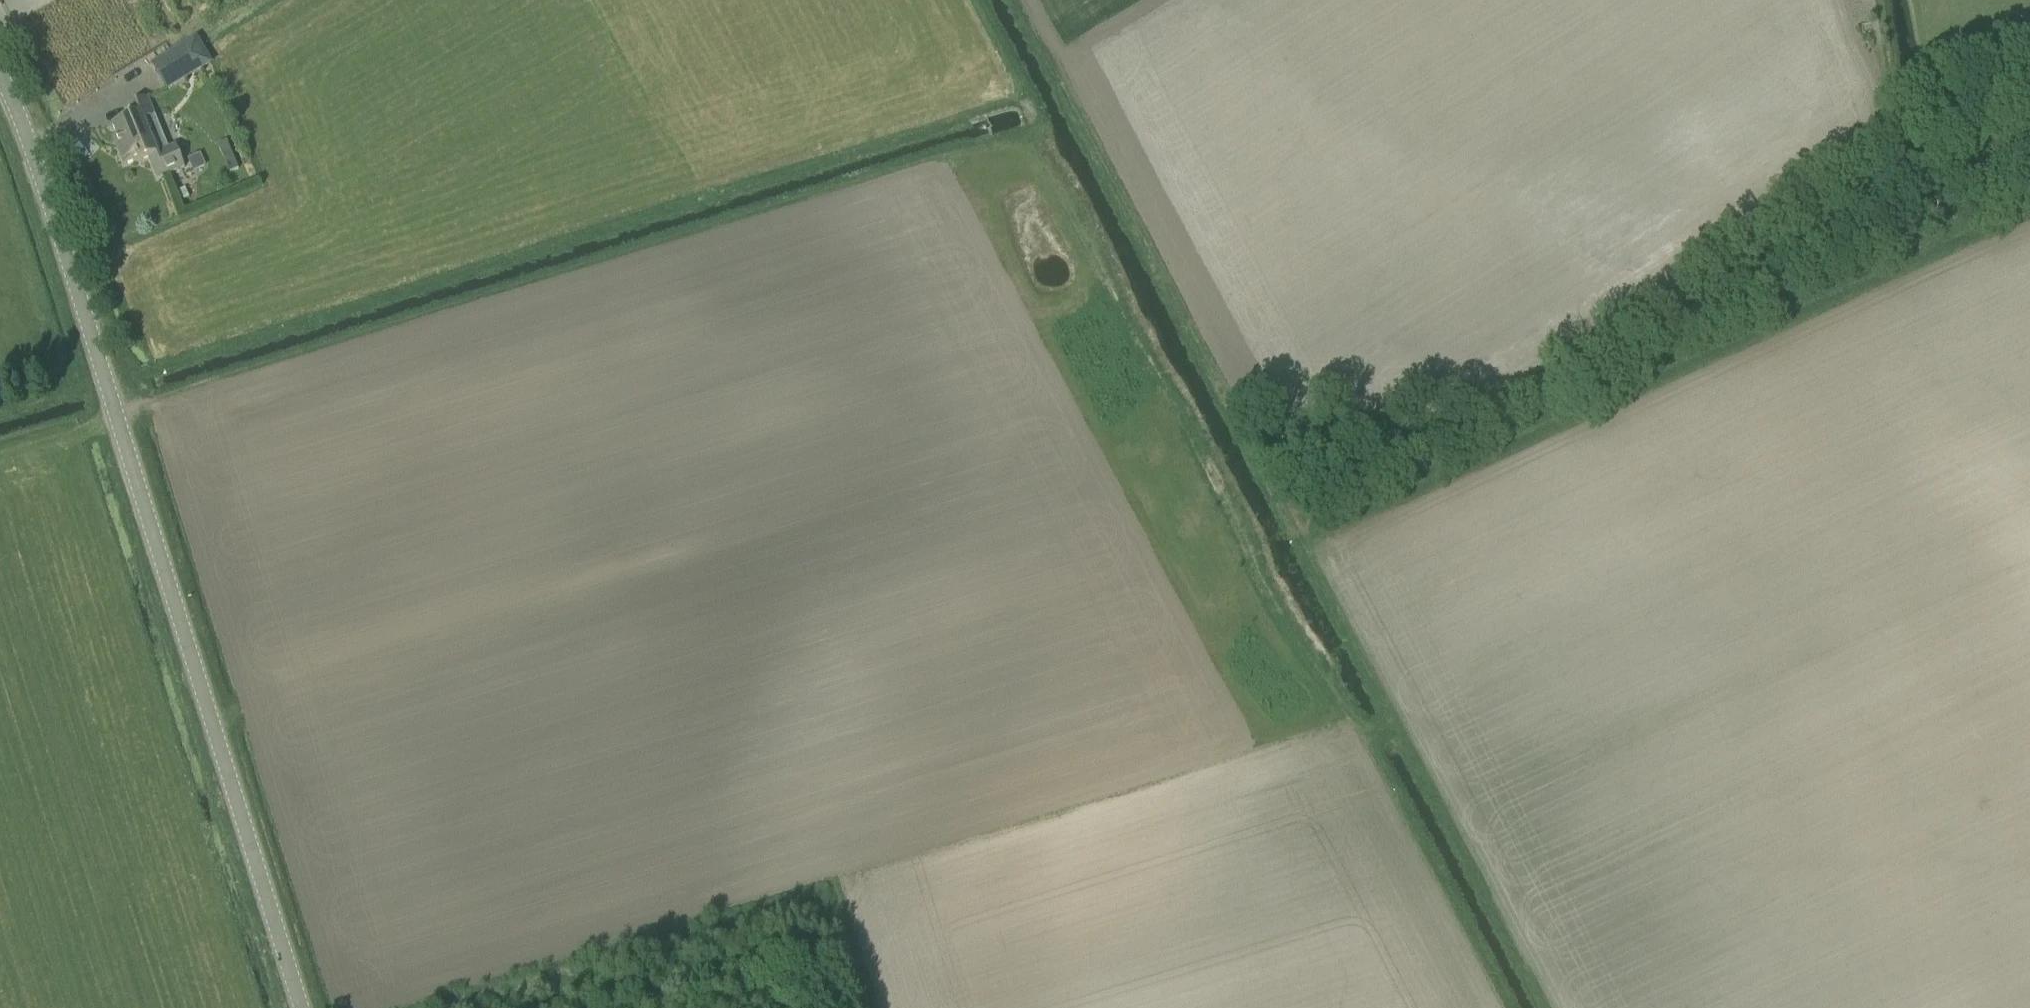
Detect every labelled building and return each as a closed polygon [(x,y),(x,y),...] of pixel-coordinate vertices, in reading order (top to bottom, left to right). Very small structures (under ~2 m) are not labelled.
[(198,35),(256,0),(129,0),(163,56),(198,35)] [(195,38),(168,54),(183,78),(210,62),(199,44),(195,38)] [(149,160),(157,181),(185,171),(176,148),(157,156),(144,122),(155,117),(148,98),(129,105),(133,116),(112,124),(120,146),(116,147),(124,167),(139,161),(140,164),(149,160)] [(218,145),(223,156),(232,153),(227,141),(218,145)] [(185,189),(178,192),(182,201),(189,198),(185,189)]
